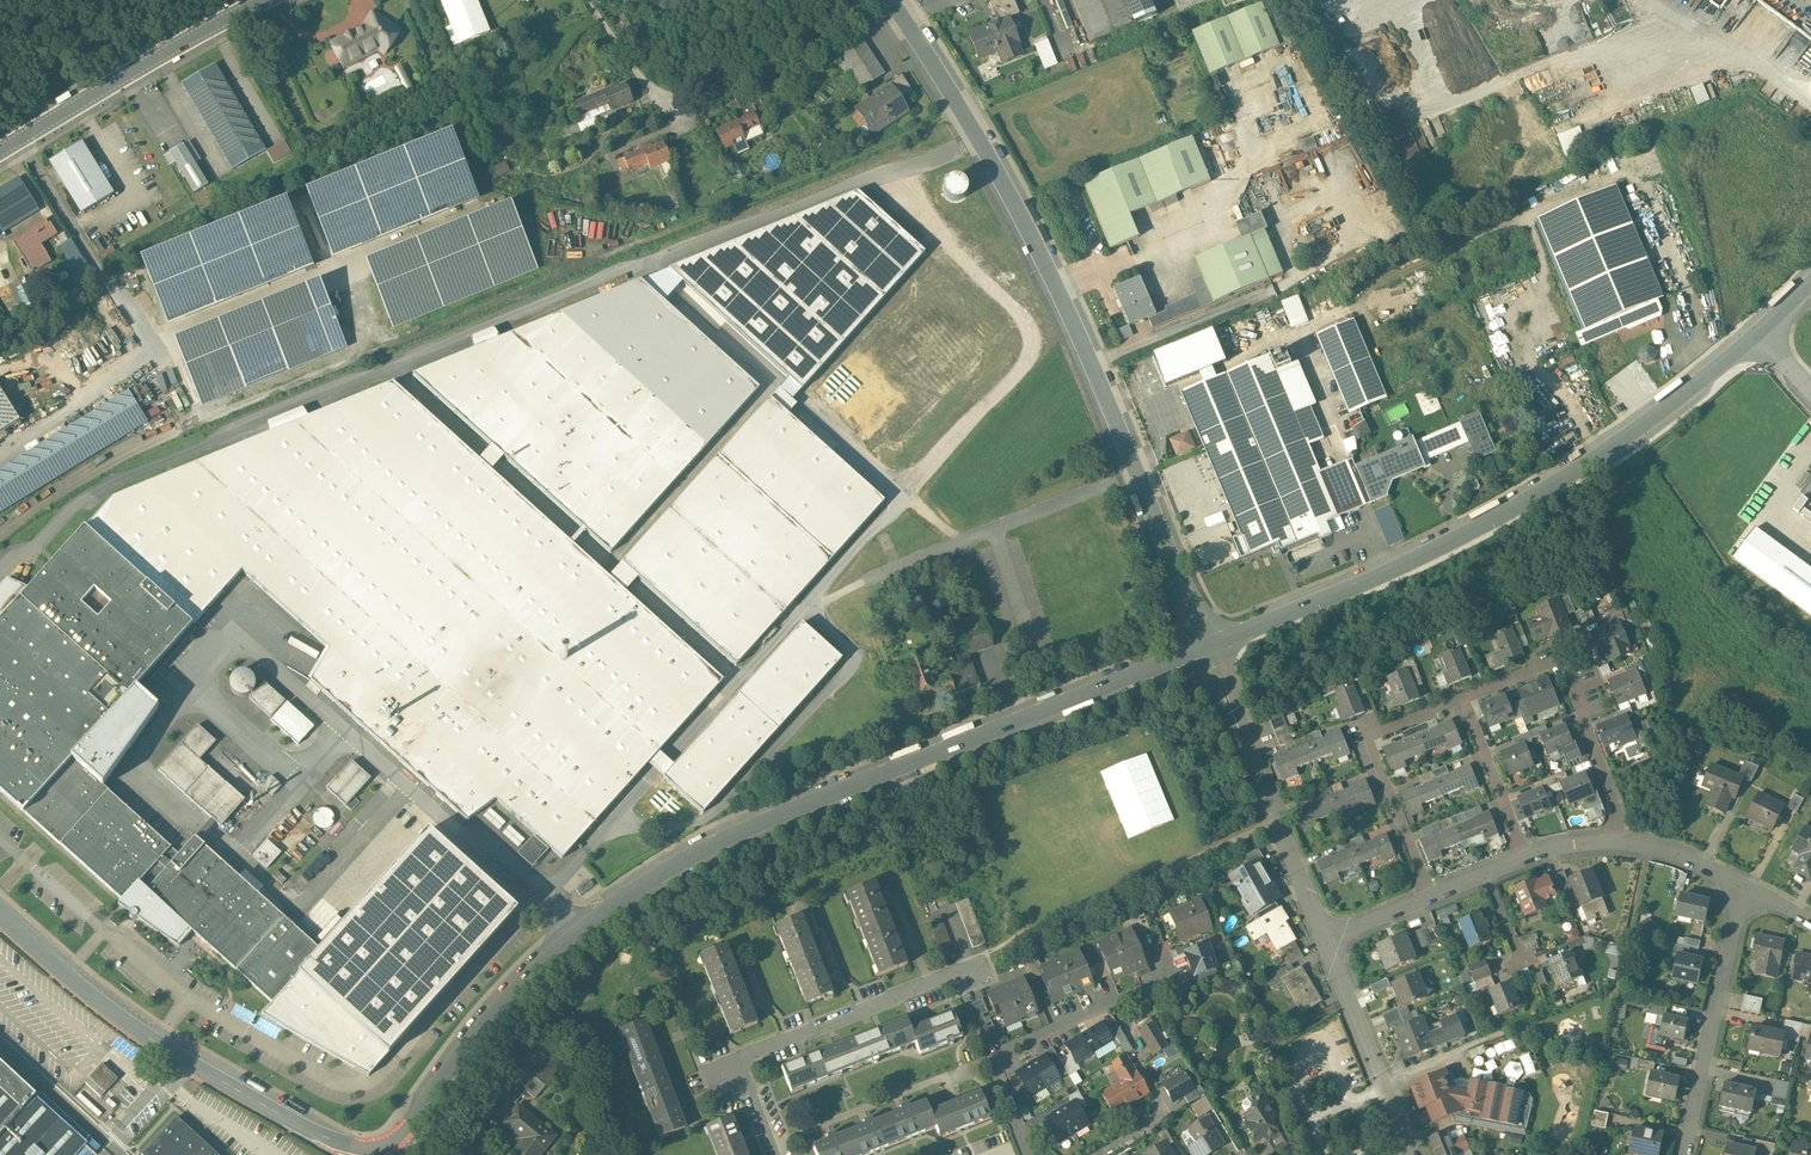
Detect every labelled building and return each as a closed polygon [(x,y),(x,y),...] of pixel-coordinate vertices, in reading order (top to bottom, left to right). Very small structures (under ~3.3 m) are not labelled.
[(447,10),(473,0),(443,0),(447,10)] [(447,10),(461,44),(489,32),(476,0),(473,0),(447,10)] [(969,32),(978,58),(997,52),(1001,63),(1021,55),(1008,19),(1018,15),(1013,0),(996,0),(989,3),(996,23),(969,32)] [(1089,41),(1134,23),(1125,0),(1073,0),(1089,41)] [(1134,23),(1155,15),(1149,0),(1125,0),(1134,23)] [(1264,5),(1193,32),(1210,75),(1280,48),(1264,5)] [(627,13),(620,17),(627,27),(633,23),(627,13)] [(400,32),(372,14),(363,27),(352,33),(352,32),(344,36),(345,37),(331,44),(343,67),(343,66),(377,49),(377,48),(383,41),(386,39),(389,41),(393,36),(396,38),(400,32)] [(1045,37),(1032,42),(1043,68),(1056,62),(1045,37)] [(860,38),(838,53),(860,86),(882,71),(860,38)] [(266,150),(215,63),(182,83),(206,124),(232,170),(257,156),(266,150)] [(887,82),(890,87),(899,100),(912,92),(900,73),(887,82)] [(407,78),(401,81),(406,92),(412,88),(407,78)] [(756,111),(743,82),(730,88),(743,118),(754,113),(756,111)] [(1718,97),(1712,82),(1693,91),(1699,105),(1718,97)] [(614,89),(614,87),(574,103),(580,115),(610,103),(612,109),(632,100),(625,84),(614,89)] [(899,100),(890,87),(857,110),(871,131),(905,108),(899,100)] [(743,118),(726,125),(727,127),(716,132),(724,148),(733,144),(744,139),(743,138),(741,134),(760,125),(754,113),(743,118)] [(577,124),(565,129),(568,136),(580,131),(577,124)] [(760,125),(741,134),(743,138),(744,138),(746,142),(764,135),(762,131),(762,130),(763,130),(762,128),(761,129),(760,125)] [(451,133),(306,193),(333,259),(479,200),(451,133)] [(1193,137),(1082,182),(1108,248),(1137,237),(1128,213),(1210,181),(1193,137)] [(269,148),(276,161),(294,151),(287,138),(269,148)] [(744,139),(733,144),(737,153),(749,148),(746,142),(744,138),(743,138),(744,139)] [(190,140),(183,144),(170,152),(163,156),(169,166),(175,163),(195,193),(208,185),(195,163),(201,159),(190,140)] [(78,142),(49,160),(77,205),(81,212),(110,194),(78,142)] [(651,145),(624,157),(629,170),(647,162),(650,168),(670,159),(663,143),(652,148),(651,145)] [(629,170),(624,157),(618,160),(623,172),(629,170)] [(500,175),(512,170),(508,160),(496,165),(500,175)] [(18,177),(0,188),(0,240),(6,236),(2,231),(38,209),(18,177)] [(1621,184),(1535,221),(1582,330),(1575,333),(1580,346),(1630,324),(1633,327),(1658,315),(1658,299),(1666,295),(1621,184)] [(859,188),(670,267),(802,386),(924,252),(859,188)] [(286,200),(141,260),(169,325),(314,266),(286,200)] [(512,202),(365,263),(392,329),(539,269),(512,202)] [(81,212),(77,205),(70,209),(74,217),(81,212)] [(1235,222),(1242,238),(1249,235),(1254,245),(1264,240),(1260,231),(1268,227),(1262,211),(1235,222)] [(48,224),(44,218),(25,229),(27,232),(13,241),(28,266),(47,254),(41,243),(57,233),(51,222),(48,224)] [(1196,257),(1202,274),(1214,301),(1269,278),(1254,245),(1249,235),(1242,238),(1196,257)] [(94,276),(70,237),(60,244),(84,283),(94,276)] [(10,310),(22,304),(0,261),(0,292),(10,310)] [(1154,314),(1147,317),(1152,328),(1214,301),(1202,274),(1190,279),(1196,292),(1164,305),(1166,309),(1154,314)] [(1139,277),(1112,287),(1128,325),(1147,317),(1154,314),(1139,277)] [(320,281),(173,340),(201,407),(346,347),(320,281)] [(640,282),(412,373),(611,552),(758,389),(640,282)] [(1297,295),(1281,301),(1292,327),(1308,321),(1297,295)] [(1354,320),(1318,336),(1350,411),(1386,396),(1354,320)] [(1124,338),(1135,333),(1131,324),(1120,329),(1124,338)] [(1169,347),(1179,374),(1227,356),(1217,328),(1169,347)] [(1654,350),(1648,347),(1643,349),(1639,354),(1642,360),(1648,363),(1654,360),(1656,355),(1654,350)] [(1285,350),(1181,392),(1242,536),(1233,540),(1241,559),(1278,543),(1281,550),(1319,534),(1321,539),(1332,534),(1320,504),(1331,499),(1310,443),(1323,436),(1309,403),(1295,410),(1278,370),(1291,365),(1285,350)] [(722,676),(393,381),(114,493),(85,528),(191,624),(242,569),(344,662),(320,689),(466,818),(496,796),(563,857),(722,676)] [(19,419),(0,388),(0,431),(19,419)] [(129,389),(0,467),(0,509),(147,420),(129,389)] [(799,407),(779,389),(624,561),(738,663),(885,499),(791,415),(799,407)] [(1622,411),(1618,405),(1613,408),(1617,414),(1622,411)] [(1478,415),(1462,423),(1469,440),(1478,458),(1493,450),(1478,415)] [(1365,420),(1353,426),(1355,441),(1371,433),(1365,420)] [(1462,423),(1449,428),(1456,446),(1469,440),(1462,423)] [(1449,428),(1414,444),(1421,461),(1456,446),(1449,428)] [(1192,429),(1172,438),(1179,455),(1200,447),(1192,429)] [(1361,463),(1354,466),(1370,503),(1387,496),(1394,477),(1423,465),(1421,461),(1414,444),(1411,438),(1398,443),(1401,450),(1363,467),(1361,463)] [(1493,450),(1478,458),(1480,466),(1496,458),(1493,450)] [(191,624),(85,528),(29,587),(22,595),(128,696),(136,686),(191,624)] [(1783,548),(1761,577),(1810,615),(1810,569),(1783,548)] [(29,587),(6,577),(0,584),(0,619),(22,595),(29,587)] [(22,595),(0,619),(0,789),(23,810),(72,757),(128,696),(22,595)] [(1569,596),(1558,600),(1564,616),(1575,611),(1569,596)] [(1558,600),(1538,608),(1544,623),(1532,628),(1537,640),(1549,635),(1550,637),(1570,629),(1564,616),(1558,600)] [(946,622),(956,656),(968,653),(992,645),(981,611),(946,622)] [(1622,613),(1606,619),(1609,627),(1619,623),(1619,624),(1625,621),(1622,613)] [(1609,627),(1592,633),(1601,655),(1614,650),(1617,658),(1630,653),(1619,624),(1619,623),(1609,627)] [(841,658),(802,624),(663,777),(702,811),(841,658)] [(1520,624),(1512,627),(1518,642),(1521,648),(1528,645),(1520,624)] [(1512,627),(1493,635),(1499,650),(1495,652),(1500,665),(1524,655),(1521,648),(1518,642),(1512,627)] [(1468,645),(1460,648),(1465,661),(1473,657),(1468,645)] [(1460,648),(1441,656),(1447,671),(1443,673),(1448,684),(1448,686),(1472,676),(1466,663),(1465,661),(1460,648)] [(927,649),(897,660),(914,707),(954,693),(947,673),(937,676),(927,649)] [(960,667),(947,673),(954,693),(979,684),(968,653),(956,656),(960,667)] [(1641,661),(1624,668),(1627,674),(1637,670),(1640,676),(1646,674),(1641,661)] [(1416,666),(1407,670),(1413,683),(1421,679),(1416,666)] [(253,689),(255,684),(254,677),(251,673),(246,670),(239,670),(232,673),(229,678),(228,685),(230,689),(233,693),(237,695),(244,696),(250,693),(253,689)] [(1407,670),(1388,677),(1399,706),(1419,698),(1413,683),(1407,670)] [(1627,674),(1609,682),(1618,703),(1646,692),(1640,676),(1637,670),(1627,674)] [(1444,675),(1437,678),(1441,687),(1448,684),(1444,675)] [(1547,679),(1520,690),(1524,699),(1530,714),(1531,714),(1557,703),(1547,679)] [(285,700),(263,681),(248,698),(269,717),(285,700)] [(1361,681),(1353,684),(1358,696),(1366,693),(1361,681)] [(1358,696),(1353,684),(1335,691),(1341,706),(1336,708),(1342,721),(1365,712),(1360,698),(1359,698),(1358,696)] [(128,696),(72,757),(103,785),(158,706),(136,686),(128,696)] [(1506,696),(1481,706),(1488,724),(1497,720),(1498,722),(1513,716),(1514,716),(1509,705),(1506,696)] [(1524,699),(1516,702),(1522,718),(1525,725),(1534,722),(1531,714),(1530,714),(1524,699)] [(1516,702),(1509,705),(1514,716),(1513,716),(1515,720),(1522,718),(1516,702)] [(1630,706),(1616,712),(1619,718),(1626,715),(1627,718),(1634,716),(1630,706)] [(1293,741),(1282,713),(1269,718),(1280,746),(1285,745),(1293,741)] [(1619,718),(1597,727),(1605,746),(1620,739),(1622,744),(1636,739),(1627,718),(1626,715),(1619,718)] [(1452,720),(1439,726),(1439,727),(1431,730),(1418,736),(1425,752),(1446,743),(1448,748),(1462,743),(1452,720)] [(1428,722),(1415,727),(1418,736),(1431,730),(1428,722)] [(197,723),(180,742),(199,758),(216,740),(197,723)] [(1545,725),(1528,732),(1531,739),(1540,735),(1548,732),(1545,725)] [(1565,725),(1540,735),(1547,752),(1557,749),(1558,751),(1574,745),(1573,743),(1565,725)] [(1415,727),(1401,733),(1405,741),(1418,736),(1415,727)] [(1320,730),(1307,736),(1310,744),(1323,738),(1320,730)] [(1340,731),(1327,736),(1327,737),(1323,738),(1310,744),(1316,760),(1334,753),(1336,759),(1349,753),(1340,731)] [(1528,732),(1512,739),(1516,748),(1525,744),(1532,742),(1531,739),(1528,732)] [(1307,736),(1293,741),(1297,749),(1310,744),(1307,736)] [(1405,741),(1397,744),(1396,743),(1383,749),(1392,771),(1406,766),(1403,760),(1425,752),(1418,736),(1405,741)] [(1293,741),(1285,745),(1288,752),(1288,751),(1288,753),(1297,749),(1293,741)] [(156,768),(183,793),(207,766),(199,758),(180,742),(156,768)] [(1574,745),(1558,751),(1561,757),(1565,756),(1567,762),(1580,757),(1574,743),(1573,743),(1574,745)] [(1297,749),(1288,753),(1288,751),(1288,752),(1275,757),(1284,780),(1297,774),(1295,769),(1316,760),(1310,744),(1297,749)] [(1516,748),(1501,753),(1509,774),(1533,764),(1525,744),(1516,748)] [(1638,745),(1626,749),(1629,758),(1641,753),(1640,751),(1639,751),(1637,746),(1638,745)] [(108,789),(103,785),(72,757),(23,810),(60,843),(108,789)] [(370,777),(351,759),(324,788),(344,806),(370,777)] [(1759,766),(1745,761),(1738,776),(1743,778),(1743,779),(1751,782),(1759,766)] [(1449,774),(1436,779),(1442,796),(1464,787),(1466,792),(1479,787),(1470,764),(1457,770),(1457,771),(1449,774)] [(1446,765),(1432,771),(1436,779),(1449,774),(1446,765)] [(1738,776),(1711,765),(1706,777),(1717,781),(1708,802),(1726,810),(1731,797),(1735,799),(1743,779),(1743,778),(1738,776)] [(244,798),(207,766),(183,793),(220,825),(244,798)] [(1432,771),(1419,776),(1423,785),(1436,779),(1432,771)] [(1565,771),(1547,778),(1551,788),(1561,784),(1561,783),(1569,780),(1565,771)] [(281,783),(270,773),(260,785),(271,795),(281,783)] [(1569,780),(1561,783),(1561,784),(1569,804),(1583,798),(1593,794),(1585,773),(1569,780)] [(1547,778),(1533,784),(1535,791),(1543,788),(1545,793),(1552,791),(1551,788),(1547,778)] [(1423,785),(1415,788),(1414,787),(1401,792),(1410,815),(1423,810),(1421,804),(1442,796),(1436,779),(1423,785)] [(1344,791),(1331,796),(1338,812),(1359,803),(1361,809),(1374,804),(1365,781),(1352,786),(1352,787),(1344,791)] [(1341,782),(1328,788),(1331,796),(1344,791),(1341,782)] [(1328,788),(1314,793),(1318,801),(1331,796),(1328,788)] [(1535,791),(1518,798),(1526,818),(1541,811),(1540,809),(1550,805),(1545,793),(1543,788),(1535,791)] [(171,846),(108,789),(60,843),(121,900),(141,878),(171,846)] [(1593,794),(1583,798),(1587,810),(1601,804),(1596,792),(1593,794)] [(342,818),(314,793),(298,811),(325,835),(342,818)] [(1784,806),(1759,793),(1747,816),(1772,829),(1784,806)] [(1794,794),(1787,808),(1796,812),(1804,799),(1794,794)] [(1318,801),(1309,805),(1309,803),(1296,809),(1305,832),(1318,826),(1316,821),(1338,812),(1331,796),(1318,801)] [(1468,821),(1455,826),(1461,842),(1483,834),(1485,839),(1499,834),(1489,811),(1476,816),(1476,817),(1468,821)] [(1465,812),(1451,817),(1455,826),(1468,821),(1465,812)] [(1451,817),(1438,823),(1441,831),(1455,826),(1451,817)] [(1441,831),(1434,835),(1433,834),(1419,839),(1429,862),(1442,857),(1440,851),(1461,842),(1455,826),(1441,831)] [(520,906),(431,829),(266,1013),(372,1075),(520,906)] [(1804,830),(1793,849),(1805,857),(1797,871),(1809,878),(1810,875),(1810,834),(1804,830)] [(532,832),(518,848),(534,862),(549,846),(532,832)] [(1365,843),(1352,848),(1359,865),(1380,856),(1382,861),(1396,856),(1387,833),(1373,838),(1374,840),(1365,843)] [(194,835),(178,853),(149,886),(146,889),(191,929),(272,1003),(320,948),(194,835)] [(1362,835),(1349,840),(1352,848),(1365,843),(1362,835)] [(281,852),(266,839),(251,855),(266,868),(281,852)] [(1349,840),(1336,845),(1339,854),(1352,848),(1349,840)] [(178,853),(171,846),(141,878),(149,886),(178,853)] [(1258,848),(1243,857),(1248,867),(1258,861),(1264,858),(1258,848)] [(1339,854),(1331,857),(1330,856),(1317,861),(1326,884),(1340,879),(1337,873),(1359,865),(1352,848),(1339,854)] [(1248,867),(1233,876),(1255,914),(1273,903),(1276,902),(1271,893),(1274,892),(1269,884),(1271,883),(1258,861),(1248,867)] [(286,878),(276,869),(271,874),(281,883),(286,878)] [(1582,874),(1570,879),(1582,907),(1590,903),(1597,918),(1609,914),(1602,898),(1591,870),(1589,871),(1589,872),(1582,875),(1582,874)] [(1564,871),(1556,875),(1562,890),(1570,887),(1564,871)] [(1562,890),(1556,875),(1548,878),(1553,890),(1554,893),(1562,890)] [(146,889),(149,886),(141,878),(121,900),(118,902),(129,910),(130,918),(139,917),(178,945),(191,929),(146,889)] [(1553,890),(1548,878),(1537,883),(1541,894),(1551,890),(1553,890)] [(582,893),(596,885),(594,880),(579,887),(582,893)] [(1536,881),(1515,890),(1526,916),(1547,908),(1541,894),(1537,883),(1536,881)] [(875,882),(846,893),(846,894),(849,893),(852,900),(849,901),(856,920),(859,919),(862,926),(859,927),(864,941),(867,940),(870,947),(867,948),(874,967),(877,966),(880,973),(877,974),(878,975),(907,964),(904,957),(900,958),(899,954),(903,953),(895,934),(892,935),(890,931),(893,930),(888,916),(885,917),(883,913),(886,912),(879,893),(875,894),(874,890),(877,889),(875,882)] [(1709,901),(1682,895),(1677,916),(1678,916),(1679,913),(1693,916),(1692,919),(1705,922),(1709,901)] [(968,898),(955,902),(958,909),(970,904),(968,898)] [(1200,900),(1169,913),(1180,939),(1211,927),(1200,900)] [(1273,903),(1255,914),(1258,920),(1277,909),(1273,903)] [(1459,903),(1439,911),(1442,918),(1462,911),(1459,903)] [(970,904),(958,909),(960,915),(973,911),(970,904)] [(1258,920),(1246,927),(1253,940),(1266,932),(1277,951),(1280,950),(1294,941),(1296,940),(1281,916),(1284,914),(1280,907),(1258,920)] [(973,911),(960,915),(963,922),(975,917),(973,911)] [(1143,914),(1122,923),(1125,931),(1130,930),(1132,935),(1149,929),(1149,928),(1143,914)] [(1479,914),(1460,922),(1471,949),(1490,941),(1486,930),(1489,928),(1486,921),(1482,922),(1479,914)] [(832,993),(802,915),(775,926),(806,1004),(832,993)] [(940,916),(928,920),(930,927),(942,922),(940,916)] [(975,917),(963,922),(965,928),(977,923),(975,917)] [(942,922),(930,927),(932,933),(945,928),(942,922)] [(977,923),(965,928),(968,934),(980,930),(977,923)] [(1435,924),(1421,929),(1428,946),(1442,940),(1435,924)] [(1156,925),(1149,928),(1149,929),(1155,945),(1163,942),(1156,925)] [(1569,942),(1584,937),(1580,927),(1566,932),(1569,942)] [(945,928),(932,933),(935,939),(947,935),(945,928)] [(980,930),(968,934),(970,941),(982,936),(980,930)] [(1125,931),(1098,942),(1106,960),(1104,961),(1109,975),(1111,980),(1144,966),(1132,935),(1130,930),(1125,931)] [(947,935),(935,939),(937,946),(950,941),(947,935)] [(1405,935),(1379,945),(1384,959),(1383,960),(1388,971),(1415,960),(1405,935)] [(982,936),(970,941),(972,947),(985,943),(982,936)] [(1784,943),(1769,939),(1769,938),(1757,936),(1752,958),(1759,960),(1756,974),(1775,978),(1778,963),(1780,964),(1784,943)] [(1700,941),(1685,938),(1683,946),(1690,948),(1698,950),(1700,941)] [(950,941),(937,946),(940,952),(952,948),(950,941)] [(1294,941),(1280,950),(1289,966),(1291,965),(1303,957),(1294,941)] [(1206,943),(1181,953),(1193,984),(1218,974),(1206,943)] [(1609,952),(1623,954),(1623,945),(1609,943),(1609,952)] [(726,945),(699,955),(730,1033),(757,1023),(726,945)] [(1683,946),(1676,945),(1674,954),(1678,955),(1688,957),(1690,948),(1683,946)] [(952,948),(940,952),(942,959),(955,954),(952,948)] [(1042,967),(1040,968),(1042,974),(1054,1000),(1090,985),(1091,984),(1088,977),(1078,952),(1042,967)] [(1573,952),(1551,961),(1561,986),(1574,980),(1583,977),(1573,952)] [(1797,954),(1792,978),(1810,982),(1810,957),(1797,954)] [(1688,957),(1678,955),(1672,978),(1687,982),(1688,979),(1699,981),(1703,960),(1688,957)] [(1038,958),(1024,964),(1030,979),(1042,974),(1040,968),(1042,967),(1038,958)] [(1104,961),(1091,966),(1095,975),(1097,980),(1109,975),(1104,961)] [(1485,961),(1469,967),(1475,981),(1491,975),(1485,961)] [(1289,966),(1268,978),(1274,988),(1283,983),(1281,979),(1295,971),(1291,965),(1289,966)] [(1295,971),(1281,979),(1283,983),(1301,1012),(1321,1001),(1301,967),(1295,971)] [(1418,974),(1393,984),(1403,1008),(1427,998),(1418,974)] [(1097,980),(1095,975),(1088,977),(1091,984),(1090,985),(1093,991),(1101,988),(1097,980)] [(1491,975),(1475,981),(1479,990),(1494,984),(1491,975)] [(1387,979),(1371,985),(1374,993),(1391,987),(1387,979)] [(1022,980),(987,994),(996,1016),(1001,1014),(1006,1025),(1019,1020),(1018,1018),(1035,1011),(1034,1008),(1028,994),(1022,980)] [(1574,980),(1561,986),(1564,993),(1577,988),(1574,980)] [(1511,983),(1491,991),(1497,1005),(1500,1014),(1501,1015),(1520,1007),(1511,983)] [(1036,991),(1028,994),(1034,1008),(1041,1005),(1036,991)] [(1763,999),(1744,995),(1741,1010),(1759,1014),(1763,999)] [(985,1022),(982,1014),(987,1012),(982,999),(968,1004),(982,1039),(996,1034),(991,1020),(985,1022)] [(1668,1004),(1649,1000),(1647,1009),(1666,1013),(1668,1004)] [(1497,1005),(1491,1007),(1494,1016),(1500,1014),(1497,1005)] [(1399,1007),(1382,1014),(1385,1021),(1402,1015),(1399,1007)] [(944,1015),(910,1029),(915,1042),(919,1053),(962,1036),(952,1012),(951,1012),(952,1014),(945,1016),(944,1015)] [(1402,1015),(1385,1021),(1388,1029),(1405,1023),(1402,1015)] [(1456,1016),(1441,1022),(1444,1029),(1429,1035),(1434,1048),(1464,1035),(1456,1016)] [(1688,1021),(1665,1016),(1660,1035),(1670,1037),(1670,1036),(1684,1039),(1688,1021)] [(852,1039),(834,1046),(833,1046),(827,1048),(827,1049),(807,1057),(800,1059),(801,1060),(781,1067),(791,1091),(814,1082),(813,1081),(840,1071),(840,1072),(915,1042),(910,1029),(906,1019),(898,1022),(898,1021),(882,1027),(882,1026),(875,1029),(876,1030),(859,1036),(859,1037),(852,1040),(852,1039)] [(1423,1019),(1398,1029),(1405,1047),(1403,1048),(1408,1059),(1434,1048),(1429,1035),(1426,1028),(1423,1019)] [(1803,1024),(1785,1020),(1782,1033),(1785,1033),(1800,1036),(1803,1024)] [(685,1127),(644,1021),(620,1030),(661,1136),(685,1127)] [(1167,1046),(1153,1022),(1139,1030),(1153,1054),(1167,1046)] [(1441,1022),(1426,1028),(1429,1035),(1444,1029),(1441,1022)] [(1102,1023),(1083,1034),(1093,1051),(1100,1047),(1100,1048),(1106,1045),(1105,1044),(1111,1040),(1112,1040),(1106,1031),(1102,1023)] [(1127,1040),(1117,1024),(1106,1031),(1112,1040),(1111,1040),(1116,1047),(1127,1040)] [(1803,1024),(1800,1036),(1810,1039),(1810,1035),(1810,1025),(1803,1024)] [(1782,1033),(1754,1026),(1749,1046),(1780,1053),(1785,1033),(1782,1033)] [(1524,1033),(1514,1036),(1520,1051),(1529,1047),(1524,1033)] [(1083,1034),(1065,1045),(1069,1053),(1075,1062),(1076,1062),(1082,1058),(1082,1059),(1088,1056),(1087,1055),(1093,1051),(1083,1034)] [(558,1042),(532,1074),(545,1085),(568,1056),(564,1044),(558,1042)] [(1059,1059),(1052,1047),(1042,1052),(1044,1056),(1045,1056),(1051,1067),(1060,1061),(1059,1059)] [(1069,1053),(1059,1059),(1060,1061),(1069,1075),(1080,1069),(1076,1062),(1075,1062),(1069,1053)] [(1125,1054),(1102,1068),(1113,1086),(1136,1072),(1125,1054)] [(1051,1067),(1045,1056),(1044,1056),(1030,1064),(1044,1086),(1058,1078),(1051,1067)] [(1626,1067),(1630,1068),(1632,1060),(1618,1056),(1614,1073),(1624,1075),(1626,1067)] [(1675,1056),(1674,1066),(1689,1066),(1690,1057),(1675,1056)] [(1655,1063),(1639,1059),(1638,1067),(1654,1070),(1655,1063)] [(523,1068),(514,1060),(513,1061),(506,1069),(515,1078),(523,1068)] [(1743,1063),(1729,1060),(1727,1067),(1741,1070),(1743,1063)] [(87,1143),(0,1063),(0,1154),(75,1154),(87,1143)] [(102,1064),(85,1082),(88,1085),(95,1092),(101,1097),(118,1078),(102,1064)] [(1030,1064),(1016,1073),(1023,1084),(1030,1095),(1044,1086),(1030,1064)] [(532,1074),(524,1068),(523,1068),(515,1078),(513,1080),(525,1091),(535,1098),(545,1085),(532,1074)] [(1113,1086),(1101,1093),(1113,1113),(1148,1092),(1136,1072),(1113,1086)] [(1445,1072),(1411,1085),(1421,1109),(1428,1106),(1428,1108),(1430,1107),(1433,1115),(1431,1115),(1432,1117),(1434,1116),(1436,1121),(1434,1122),(1434,1123),(1438,1122),(1451,1117),(1454,1124),(1455,1123),(1469,1125),(1469,1124),(1525,1135),(1532,1104),(1523,1102),(1522,1097),(1523,1097),(1523,1093),(1522,1093),(1514,1091),(1515,1088),(1514,1088),(1511,1083),(1507,1086),(1506,1086),(1506,1087),(1505,1087),(1505,1088),(1497,1087),(1498,1086),(1496,1085),(1496,1086),(1489,1085),(1489,1084),(1487,1084),(1487,1085),(1480,1083),(1480,1082),(1479,1082),(1478,1083),(1471,1081),(1470,1080),(1470,1081),(1461,1080),(1450,1084),(1445,1072)] [(1016,1073),(1008,1078),(1015,1089),(1023,1084),(1016,1073)] [(1194,1091),(1183,1073),(1163,1085),(1174,1103),(1184,1098),(1194,1091)] [(1680,1079),(1651,1073),(1647,1094),(1662,1097),(1661,1098),(1675,1101),(1680,1079)] [(513,1080),(502,1093),(515,1103),(525,1091),(513,1080)] [(1790,1083),(1776,1080),(1774,1088),(1788,1091),(1790,1083)] [(1740,1086),(1725,1082),(1719,1107),(1735,1110),(1740,1086)] [(1756,1089),(1740,1086),(1735,1110),(1751,1114),(1756,1089)] [(1194,1091),(1184,1098),(1188,1105),(1204,1096),(1199,1088),(1194,1091)] [(1788,1091),(1774,1088),(1772,1095),(1786,1098),(1788,1091)] [(836,1136),(834,1132),(824,1136),(825,1140),(812,1145),(816,1154),(853,1154),(871,1148),(872,1151),(887,1145),(886,1141),(905,1134),(906,1137),(925,1130),(924,1127),(934,1123),(939,1137),(940,1136),(939,1133),(954,1127),(956,1130),(973,1123),(972,1120),(987,1115),(988,1117),(989,1117),(979,1091),(956,1100),(956,1099),(950,1101),(951,1103),(929,1111),(925,1101),(909,1107),(908,1103),(897,1107),(899,1111),(873,1121),(871,1117),(860,1121),(862,1126),(836,1136)] [(1078,1091),(1068,1097),(1071,1103),(1074,1102),(1077,1100),(1082,1097),(1078,1091)] [(1259,1098),(1257,1099),(1258,1100),(1253,1102),(1254,1104),(1253,1109),(1246,1113),(1245,1113),(1253,1125),(1248,1128),(1255,1140),(1262,1136),(1262,1135),(1266,1136),(1268,1139),(1267,1143),(1274,1154),(1275,1154),(1291,1146),(1283,1133),(1279,1132),(1272,1120),(1277,1117),(1264,1096),(1259,1098)] [(1082,1097),(1077,1100),(1080,1106),(1085,1103),(1082,1097)] [(1205,1097),(1190,1105),(1198,1118),(1212,1109),(1205,1097)] [(1250,1097),(1243,1102),(1242,1106),(1246,1113),(1253,1109),(1254,1104),(1253,1102),(1250,1097)] [(1071,1103),(1059,1110),(1073,1132),(1087,1124),(1074,1102),(1071,1103)] [(518,1106),(504,1122),(513,1129),(515,1127),(526,1136),(513,1152),(517,1154),(538,1154),(554,1136),(518,1106)] [(1073,1132),(1059,1110),(1045,1119),(1052,1130),(1059,1141),(1073,1132)] [(1609,1113),(1595,1110),(1591,1126),(1605,1129),(1609,1113)] [(215,1153),(174,1116),(140,1153),(143,1154),(213,1154),(215,1153)] [(706,1127),(717,1154),(747,1154),(731,1116),(706,1127)] [(1190,1150),(1193,1154),(1207,1154),(1224,1144),(1207,1117),(1188,1129),(1198,1145),(1190,1150)] [(1451,1117),(1438,1122),(1441,1129),(1454,1124),(1451,1117)] [(1635,1127),(1630,1151),(1647,1154),(1658,1154),(1663,1134),(1635,1127)] [(1052,1130),(1042,1136),(1051,1147),(1060,1141),(1059,1141),(1052,1130)] [(1173,1142),(1165,1130),(1157,1134),(1163,1143),(1165,1142),(1167,1146),(1173,1142)] [(1447,1130),(1429,1138),(1435,1154),(1467,1142),(1464,1135),(1451,1141),(1447,1130)] [(1756,1140),(1754,1150),(1756,1150),(1756,1151),(1766,1154),(1774,1154),(1776,1144),(1756,1140)] [(1794,1141),(1791,1154),(1810,1154),(1810,1145),(1794,1141)] [(1143,1154),(1173,1154),(1167,1146),(1165,1142),(1163,1143),(1143,1154)] [(1435,1154),(1436,1154),(1457,1154),(1456,1154),(1469,1149),(1467,1142),(1435,1154)] [(1728,1144),(1726,1154),(1755,1154),(1756,1151),(1756,1150),(1754,1150),(1728,1144)]
